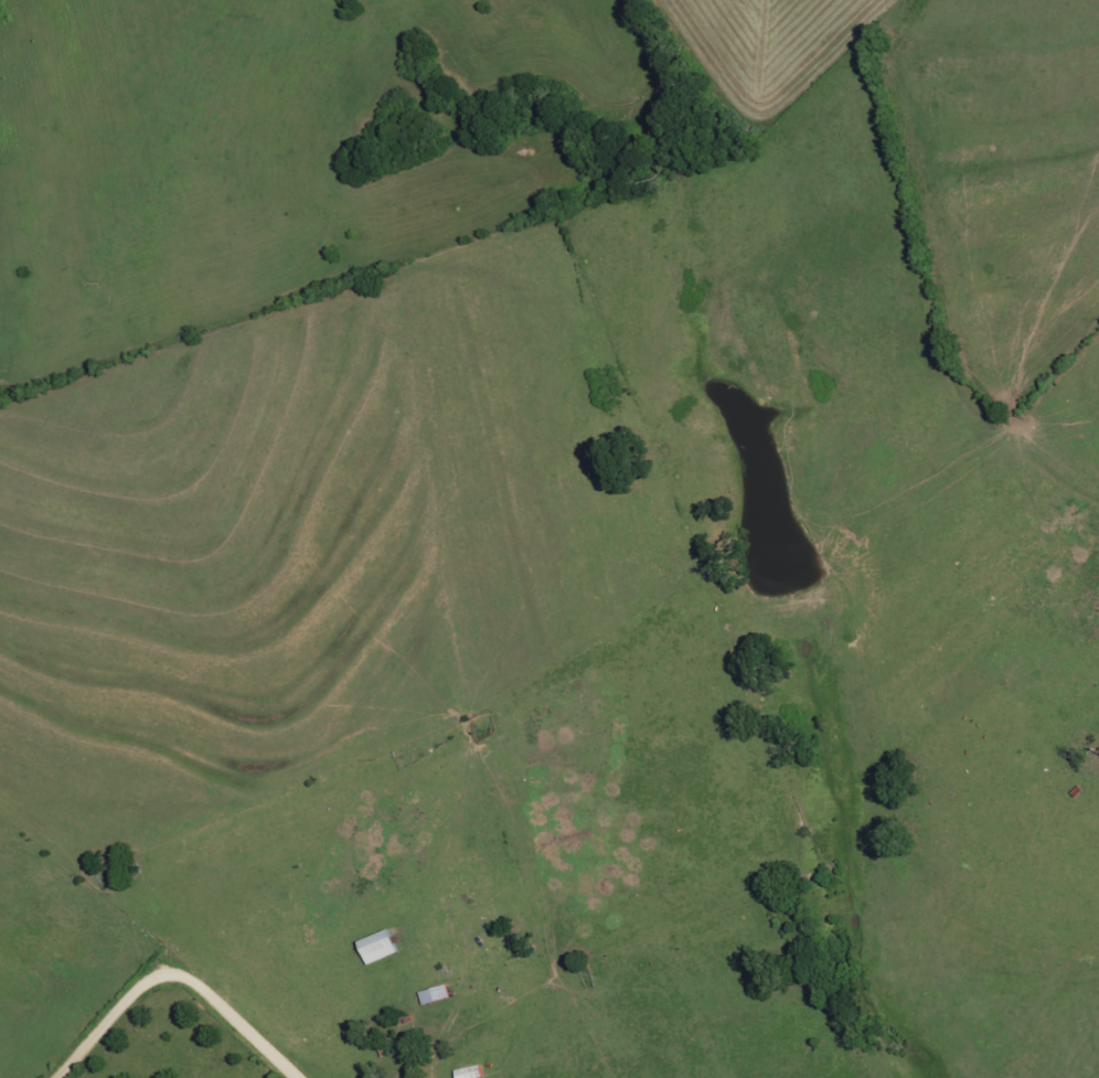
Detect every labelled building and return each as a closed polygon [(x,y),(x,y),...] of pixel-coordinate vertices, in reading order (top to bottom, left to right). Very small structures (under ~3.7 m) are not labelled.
[(400,952),(391,929),(359,941),(368,964),(400,952)] [(420,992),(423,1005),(452,998),(448,984),(420,992)]
